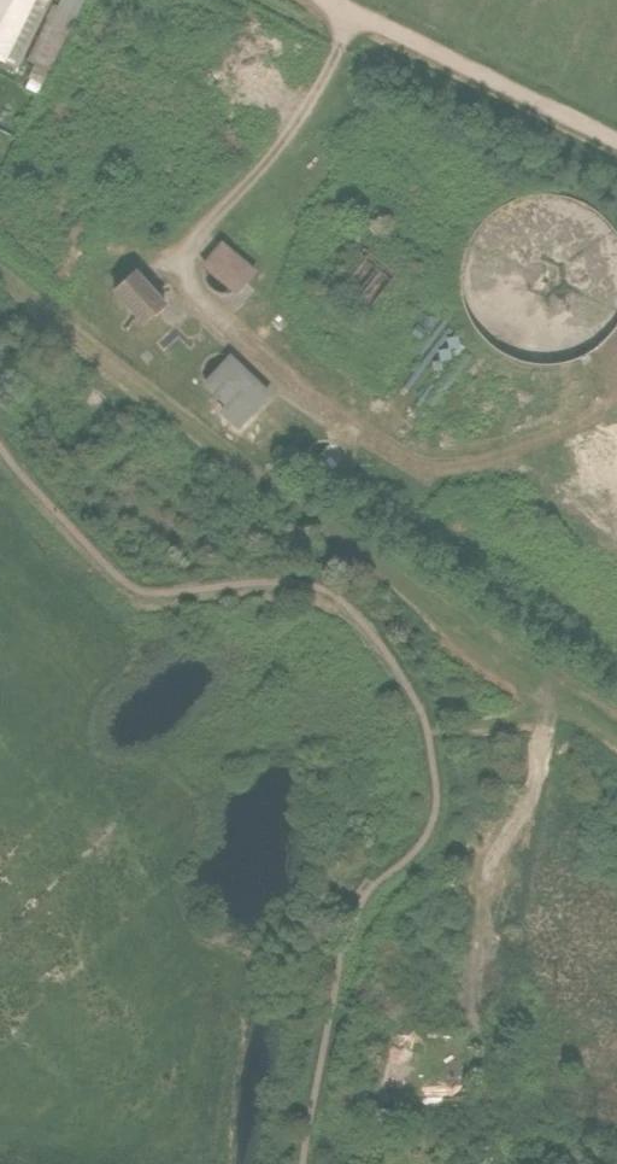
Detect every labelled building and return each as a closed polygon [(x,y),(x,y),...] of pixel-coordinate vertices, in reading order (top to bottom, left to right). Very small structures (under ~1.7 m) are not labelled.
[(6,64),(35,0),(0,0),(0,61),(6,64)] [(196,262),(227,292),(249,269),(219,239),(196,262)] [(134,268),(109,288),(137,324),(162,304),(134,268)] [(227,353),(199,381),(238,422),(267,395),(227,353)] [(385,1046),(370,1104),(396,1111),(411,1053),(385,1046)]
